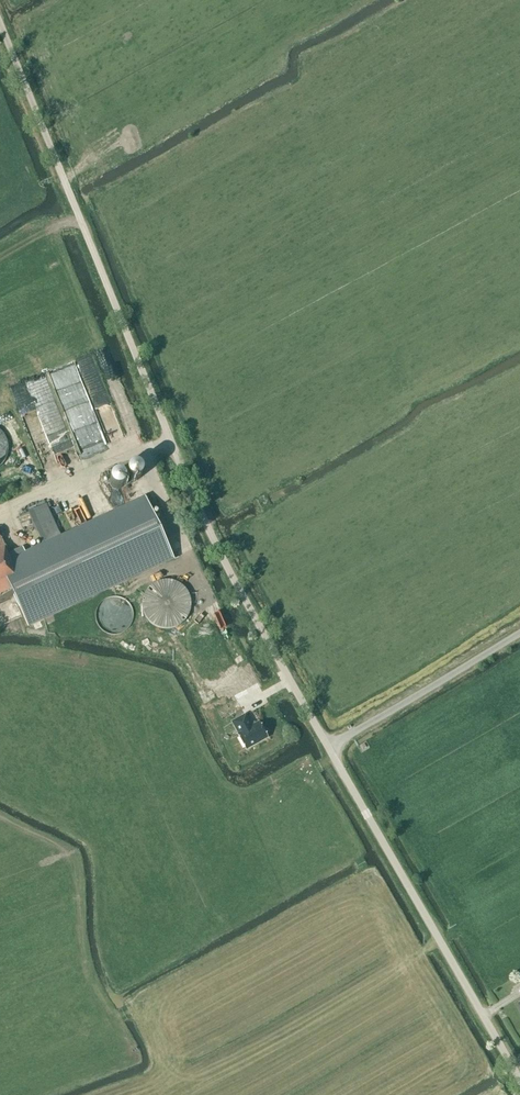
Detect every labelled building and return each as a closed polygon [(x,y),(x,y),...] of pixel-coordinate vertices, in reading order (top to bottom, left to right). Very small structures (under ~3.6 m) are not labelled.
[(82,372),(82,381),(91,401),(92,401),(104,397),(101,390),(101,388),(95,374),(95,369),(93,365),(93,357),(83,358),(77,360),(82,372)] [(44,375),(12,386),(27,429),(62,417),(59,408),(62,407),(53,383),(48,385),(44,375)] [(86,412),(91,429),(94,428),(96,438),(102,436),(95,410),(86,412)] [(118,487),(121,480),(112,477),(110,484),(118,487)] [(172,558),(145,499),(25,555),(22,548),(8,554),(0,537),(0,594),(10,589),(27,626),(172,558)] [(27,513),(41,541),(59,533),(46,505),(27,513)] [(194,592),(152,579),(140,620),(181,632),(194,592)] [(123,615),(127,605),(118,601),(114,611),(123,615)] [(251,727),(245,715),(232,723),(239,735),(238,735),(246,749),(266,738),(258,724),(251,727)]
